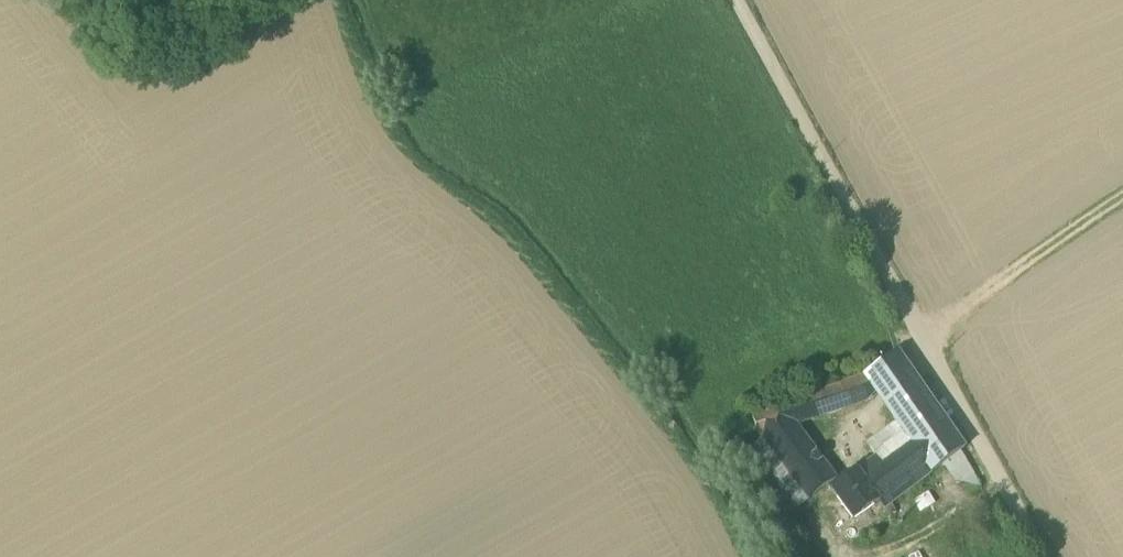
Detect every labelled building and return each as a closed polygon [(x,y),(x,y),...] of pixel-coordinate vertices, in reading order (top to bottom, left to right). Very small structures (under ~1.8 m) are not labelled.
[(864,377),(876,394),(892,379),(905,363),(898,353),(864,377)] [(919,384),(905,363),(892,379),(876,394),(885,407),(919,384)] [(872,400),(876,394),(864,377),(752,418),(761,440),(764,439),(765,440),(797,426),(872,400)] [(965,449),(919,384),(885,407),(896,423),(912,446),(932,474),(943,466),(961,452),(965,449)] [(866,445),(877,458),(878,457),(884,465),(912,446),(896,423),(866,445)] [(797,426),(765,440),(810,500),(837,480),(797,426)] [(787,517),(810,500),(765,440),(744,454),(768,486),(765,489),(787,517)] [(932,474),(912,446),(884,465),(878,457),(877,458),(857,472),(880,502),(880,503),(885,510),(891,505),(932,474)] [(982,489),(961,452),(943,466),(956,484),(982,489)] [(831,490),(853,521),(880,503),(880,502),(857,472),(831,490)] [(929,493),(914,502),(921,514),(936,505),(929,493)] [(885,510),(889,515),(894,510),(891,505),(885,510)]
